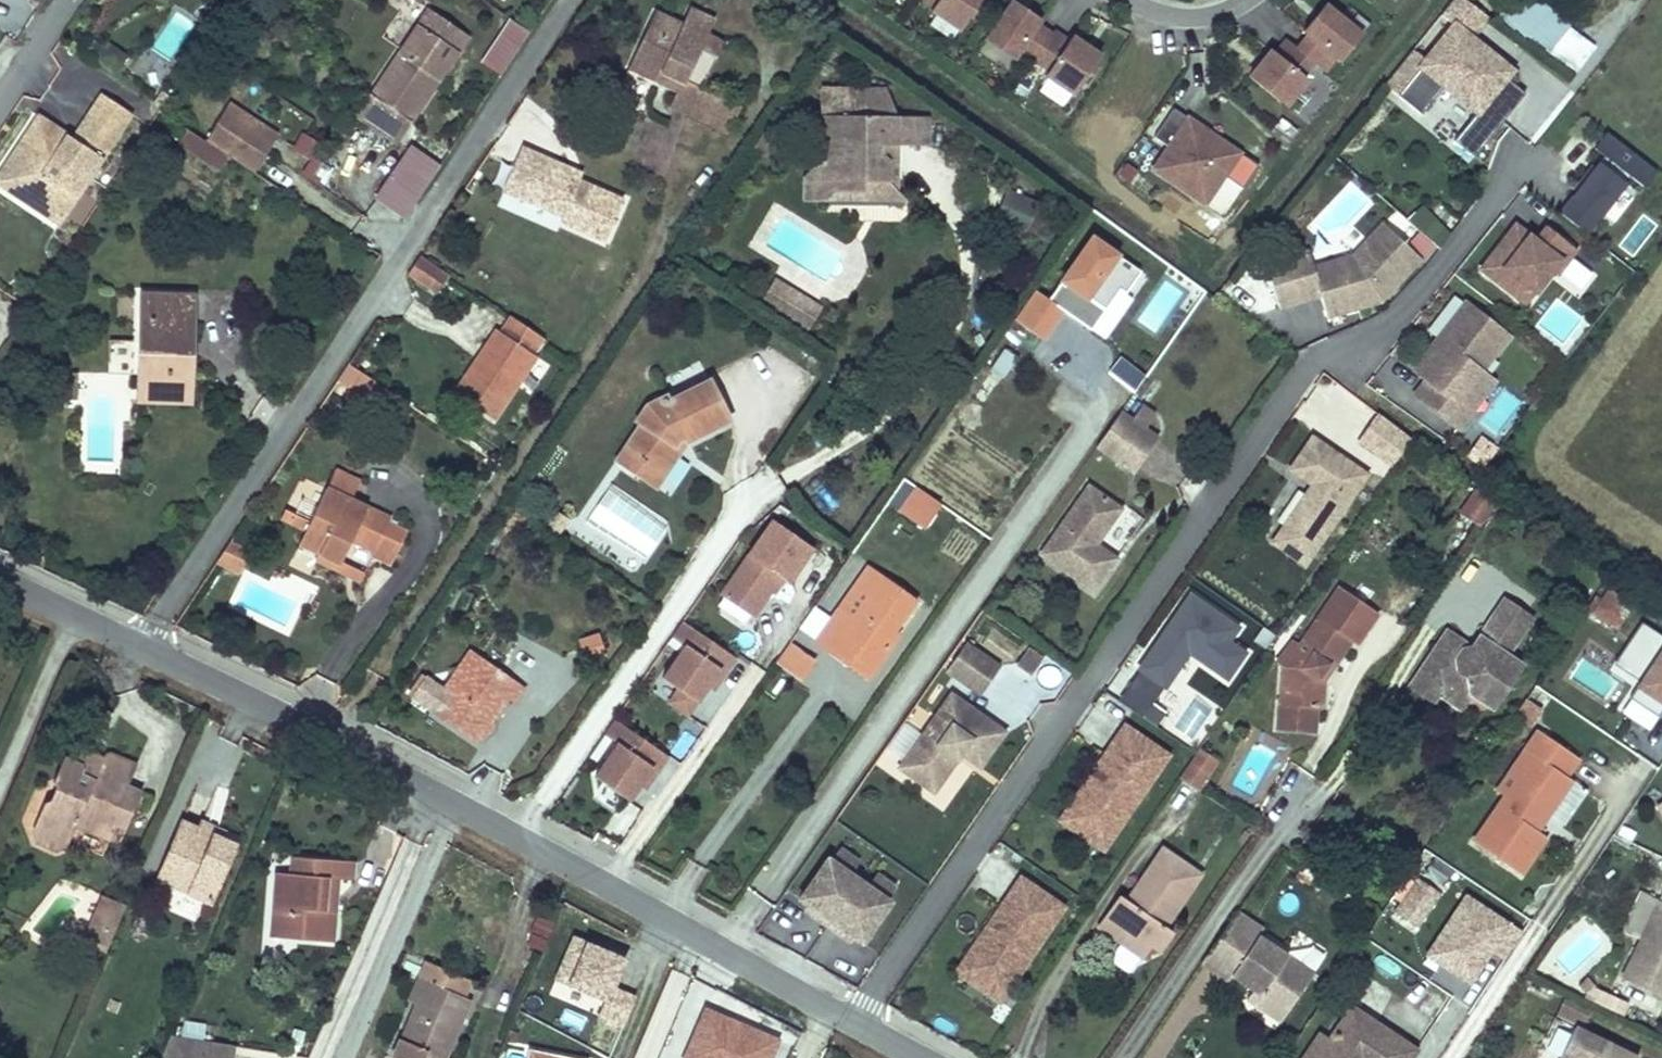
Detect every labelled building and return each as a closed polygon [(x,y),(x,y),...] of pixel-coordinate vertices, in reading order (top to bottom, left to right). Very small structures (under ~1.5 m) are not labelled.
[(933,5),(930,9),(957,28),(977,0),(926,0),(933,5)] [(1012,0),(1010,0),(984,39),(1012,58),(1015,53),(1030,63),(1033,58),(1048,68),(1045,73),(1073,91),(1099,52),(1071,33),(1068,38),(1053,28),(1050,32),(1035,22),(1038,18),(1012,0)] [(1467,0),(1450,0),(1383,84),(1424,115),(1446,85),(1480,110),(1458,140),(1478,155),(1527,89),(1508,75),(1513,67),(1471,36),(1487,15),(1467,0)] [(1598,36),(1536,0),(1511,0),(1500,20),(1580,67),(1598,36)] [(373,89),(381,94),(405,110),(432,71),(440,77),(470,31),(431,4),(373,89)] [(1339,59),(1360,33),(1323,4),(1302,30),(1306,34),(1295,47),(1284,38),(1273,52),(1268,49),(1247,75),(1284,104),(1305,78),(1301,75),(1312,61),(1324,70),(1334,56),(1339,59)] [(628,64),(656,78),(661,69),(699,87),(687,110),(713,123),(727,130),(740,105),(701,85),(707,72),(692,65),(700,47),(714,19),(690,7),(683,22),(655,9),(628,64)] [(507,17),(480,61),(500,74),(528,30),(507,17)] [(700,47),(692,65),(707,72),(715,55),(700,47)] [(661,69),(656,78),(680,89),(673,103),(685,109),(687,110),(699,87),(661,69)] [(432,71),(405,110),(413,116),(440,77),(432,71)] [(104,89),(76,134),(65,127),(62,132),(55,128),(58,123),(41,112),(0,176),(0,179),(34,201),(50,175),(65,185),(77,165),(92,174),(134,108),(104,89)] [(381,94),(373,89),(361,106),(370,111),(381,94)] [(405,110),(381,94),(370,111),(393,128),(405,110)] [(233,98),(208,135),(231,150),(256,168),(281,131),(233,98)] [(819,111),(819,173),(834,188),(864,188),(864,179),(888,179),(888,157),(883,153),(882,153),(876,152),(876,139),(882,139),(897,140),(897,112),(819,111)] [(1244,157),(1178,111),(1160,137),(1168,142),(1151,168),(1203,204),(1218,180),(1225,184),(1244,157)] [(897,112),(897,140),(928,140),(928,113),(897,112)] [(208,135),(190,122),(181,136),(221,164),(231,150),(208,135)] [(65,127),(58,123),(55,128),(62,132),(65,127)] [(1608,158),(1621,141),(1610,131),(1596,148),(1608,158)] [(292,146),(310,156),(300,174),(323,187),(341,154),(299,132),(292,146)] [(373,197),(406,217),(441,162),(408,141),(373,197)] [(1608,158),(1562,213),(1585,233),(1632,176),(1645,161),(1621,141),(1608,158)] [(561,218),(604,239),(624,197),(580,177),(554,166),(558,158),(524,143),(516,161),(533,169),(522,194),(563,213),(561,218)] [(583,170),(558,158),(554,166),(580,177),(583,170)] [(505,186),(522,194),(533,169),(516,161),(505,186)] [(1657,170),(1645,161),(1632,176),(1644,186),(1657,170)] [(50,175),(34,201),(63,220),(92,174),(77,165),(65,185),(50,175)] [(834,188),(819,173),(812,181),(812,196),(834,197),(834,188)] [(864,188),(864,197),(925,199),(925,198),(888,179),(864,179),(864,188)] [(834,188),(834,197),(864,197),(864,188),(834,188)] [(1038,202),(1007,191),(996,224),(1026,234),(1038,202)] [(1536,235),(1517,221),(1480,270),(1526,305),(1553,269),(1564,256),(1536,235)] [(1545,224),(1536,235),(1564,256),(1572,244),(1545,224)] [(1307,270),(1303,254),(1260,266),(1273,309),(1314,298),(1319,314),(1349,305),(1351,311),(1374,304),(1415,261),(1377,226),(1347,259),(1323,265),(1327,281),(1312,286),(1307,270)] [(1140,268),(1094,236),(1052,296),(1067,307),(1098,328),(1140,268)] [(1577,248),(1572,244),(1564,256),(1553,269),(1559,273),(1577,248)] [(418,256),(408,270),(437,290),(447,276),(418,256)] [(1307,270),(1312,286),(1327,281),(1323,265),(1307,270)] [(778,304),(789,285),(778,277),(767,297),(778,304)] [(778,304),(808,322),(819,302),(789,285),(778,304)] [(1030,327),(1052,296),(1040,287),(1018,319),(1030,327)] [(143,292),(142,371),(155,372),(155,392),(189,392),(189,373),(196,373),(198,293),(143,292)] [(1067,307),(1052,296),(1030,327),(1045,338),(1067,307)] [(1465,302),(1411,370),(1424,380),(1411,396),(1457,432),(1496,382),(1482,372),(1510,336),(1465,302)] [(1349,305),(1319,314),(1321,320),(1351,311),(1349,305)] [(546,335),(512,313),(502,329),(481,361),(476,358),(456,390),(497,417),(539,353),(535,351),(546,335)] [(502,329),(497,326),(476,358),(481,361),(502,329)] [(985,399),(1016,356),(1006,348),(975,391),(985,399)] [(1120,358),(1106,376),(1131,394),(1144,376),(1120,358)] [(377,379),(348,361),(338,376),(367,395),(377,379)] [(155,372),(142,371),(141,398),(196,398),(196,373),(189,373),(189,392),(155,392),(155,372)] [(640,424),(627,444),(642,454),(636,464),(659,479),(685,441),(729,418),(708,378),(668,400),(664,394),(644,405),(634,420),(640,424)] [(1094,443),(1128,468),(1151,435),(1141,428),(1151,413),(1139,404),(1128,419),(1117,410),(1094,443)] [(1412,437),(1378,414),(1358,444),(1392,467),(1412,437)] [(1308,487),(1282,525),(1315,547),(1368,469),(1313,432),(1291,464),(1319,484),(1314,492),(1308,487)] [(627,444),(616,460),(631,471),(636,464),(642,454),(627,444)] [(1464,463),(1477,473),(1490,455),(1477,445),(1464,463)] [(337,464),(327,484),(350,497),(361,477),(337,464)] [(636,464),(631,471),(654,486),(659,479),(636,464)] [(305,528),(299,540),(321,551),(339,560),(340,558),(351,534),(365,504),(350,497),(327,484),(315,507),(305,528)] [(1039,551),(1091,588),(1112,557),(1091,541),(1117,505),(1087,484),(1039,551)] [(1482,484),(1469,502),(1485,514),(1497,495),(1482,484)] [(942,503),(918,485),(899,510),(923,528),(942,503)] [(291,521),(305,528),(315,507),(301,500),(291,521)] [(365,504),(351,534),(356,537),(371,508),(365,504)] [(371,508),(356,537),(376,547),(373,553),(392,562),(407,531),(388,522),(391,516),(371,508)] [(804,540),(771,518),(720,594),(753,616),(779,577),(804,540)] [(1648,546),(1661,553),(1661,518),(1648,546)] [(1282,525),(1273,537),(1306,560),(1315,547),(1282,525)] [(251,550),(232,540),(218,560),(240,572),(251,550)] [(814,547),(804,540),(779,577),(789,584),(814,547)] [(339,560),(321,551),(317,558),(360,580),(364,571),(340,558),(339,560)] [(852,617),(882,575),(868,565),(839,608),(852,617)] [(817,638),(831,648),(837,640),(857,652),(855,654),(874,666),(900,630),(897,627),(917,599),(882,575),(852,617),(838,609),(817,638)] [(1332,665),(1351,637),(1356,640),(1378,609),(1339,583),(1318,613),(1299,640),(1294,636),(1277,659),(1282,663),(1276,703),(1310,708),(1318,709),(1323,676),(1316,673),(1325,660),(1332,665)] [(1608,588),(1593,610),(1615,625),(1630,603),(1608,588)] [(1248,652),(1231,641),(1243,625),(1218,608),(1194,592),(1121,697),(1145,713),(1160,724),(1168,712),(1153,702),(1189,651),(1213,668),(1229,679),(1248,652)] [(1440,694),(1463,709),(1475,692),(1484,691),(1499,700),(1524,659),(1511,650),(1536,612),(1504,592),(1470,645),(1446,630),(1419,672),(1444,688),(1440,694)] [(686,641),(695,627),(684,620),(675,633),(686,641)] [(1661,647),(1661,634),(1643,622),(1640,625),(1618,660),(1644,676),(1661,647)] [(686,641),(661,677),(677,688),(697,702),(708,686),(732,652),(695,627),(686,641)] [(600,631),(579,637),(586,659),(607,652),(600,631)] [(776,658),(800,676),(814,655),(790,638),(776,658)] [(837,640),(831,648),(868,674),(874,666),(855,654),(857,652),(837,640)] [(994,665),(962,643),(943,670),(975,692),(994,665)] [(429,704),(435,708),(475,649),(468,644),(439,686),(429,704)] [(1041,657),(1026,646),(1015,661),(1030,671),(1041,657)] [(1644,676),(1638,685),(1661,700),(1661,647),(1644,676)] [(475,649),(435,708),(478,736),(507,692),(514,697),(524,680),(475,648),(475,649)] [(736,656),(732,652),(708,686),(713,689),(736,656)] [(1316,673),(1323,676),(1323,677),(1332,665),(1325,660),(1316,673)] [(1444,688),(1419,672),(1412,685),(1436,701),(1440,694),(1444,688)] [(415,696),(429,704),(439,686),(426,678),(415,696)] [(690,712),(697,702),(677,688),(670,698),(690,712)] [(1499,700),(1484,691),(1475,692),(1495,706),(1499,700)] [(1000,729),(948,693),(897,765),(932,789),(959,750),(977,763),(1000,729)] [(1310,708),(1276,703),(1273,726),(1307,730),(1310,708)] [(616,741),(627,727),(615,719),(605,733),(616,741)] [(1164,747),(1124,721),(1107,746),(1115,751),(1091,786),(1083,781),(1060,816),(1075,827),(1081,818),(1110,837),(1159,765),(1154,762),(1164,747)] [(616,741),(593,774),(630,800),(643,781),(663,752),(627,727),(616,741)] [(1533,753),(1507,792),(1475,839),(1522,872),(1547,833),(1547,831),(1536,824),(1545,809),(1549,811),(1572,776),(1567,772),(1578,755),(1540,728),(1525,748),(1533,753)] [(1220,756),(1202,743),(1181,773),(1200,786),(1220,756)] [(1115,751),(1107,746),(1083,781),(1091,786),(1115,751)] [(1169,751),(1164,747),(1154,762),(1159,765),(1169,751)] [(69,760),(64,758),(54,781),(57,785),(51,799),(45,801),(36,823),(70,839),(76,824),(81,814),(125,833),(144,788),(130,782),(139,762),(109,749),(105,751),(102,758),(99,766),(86,760),(90,753),(79,748),(77,752),(73,750),(69,760)] [(1525,748),(1499,786),(1507,792),(1533,753),(1525,748)] [(669,757),(663,752),(643,781),(649,785),(669,757)] [(86,760),(99,766),(102,758),(90,753),(86,760)] [(587,792),(614,807),(621,794),(595,779),(587,792)] [(81,814),(76,824),(115,840),(122,837),(125,833),(81,814)] [(196,831),(222,842),(228,829),(202,817),(196,831)] [(1081,818),(1075,827),(1103,847),(1110,837),(1081,818)] [(70,839),(36,823),(33,829),(37,840),(56,849),(68,845),(70,839)] [(157,880),(174,887),(196,897),(211,904),(235,848),(222,842),(196,831),(181,825),(157,880)] [(1118,891),(1104,913),(1107,914),(1125,926),(1126,928),(1120,937),(1143,952),(1152,938),(1161,945),(1173,927),(1163,922),(1198,870),(1162,846),(1128,897),(1118,891)] [(804,909),(827,926),(860,877),(827,854),(797,898),(807,905),(804,909)] [(1420,854),(1388,902),(1398,909),(1419,877),(1430,860),(1420,854)] [(332,939),(334,908),(324,908),(325,876),(336,876),(350,877),(351,859),(314,856),(313,874),(277,871),(273,935),(332,939)] [(1060,900),(1021,873),(1004,898),(1011,903),(987,939),(980,934),(956,969),(972,979),(978,970),(1006,990),(1055,918),(1050,914),(1060,900)] [(324,908),(334,908),(336,876),(325,876),(324,908)] [(892,899),(860,877),(827,926),(847,940),(851,935),(862,943),(892,899)] [(1419,877),(1398,909),(1418,922),(1439,890),(1419,877)] [(196,897),(174,887),(171,895),(193,904),(196,897)] [(1511,923),(1467,894),(1427,955),(1471,983),(1493,950),(1511,923)] [(85,944),(106,954),(111,942),(122,916),(122,913),(126,905),(106,896),(85,944)] [(1011,903),(1004,898),(980,934),(987,939),(1011,903)] [(1661,993),(1661,899),(1626,976),(1661,993)] [(1065,903),(1060,900),(1050,914),(1055,918),(1065,903)] [(1237,911),(1234,916),(1261,935),(1264,929),(1237,911)] [(1104,913),(1098,922),(1120,937),(1126,928),(1125,926),(1107,914),(1104,913)] [(531,916),(527,945),(548,948),(553,919),(531,916)] [(1256,985),(1290,1009),(1316,971),(1261,935),(1234,916),(1204,960),(1230,978),(1236,971),(1256,985)] [(1523,930),(1511,923),(1493,950),(1505,957),(1523,930)] [(636,992),(615,985),(627,954),(570,933),(547,996),(625,1024),(636,992)] [(408,998),(415,1001),(425,979),(433,982),(440,965),(425,959),(408,998)] [(415,1001),(392,1056),(396,1057),(450,1057),(446,1056),(471,998),(465,996),(441,985),(448,969),(440,965),(433,982),(425,979),(415,1001)] [(448,969),(441,985),(465,996),(471,979),(448,969)] [(978,970),(972,979),(1000,999),(1006,990),(978,970)] [(1585,976),(1577,984),(1586,994),(1595,986),(1585,976)] [(1283,1019),(1290,1009),(1256,985),(1249,995),(1283,1019)] [(1316,1057),(1408,1057),(1416,1047),(1352,1004),(1332,1036),(1316,1057)] [(182,1020),(180,1033),(204,1036),(206,1023),(182,1020)] [(1578,1026),(1564,1057),(1639,1057),(1640,1056),(1578,1026)] [(509,1030),(504,1040),(518,1043),(520,1034),(509,1030)] [(1332,1036),(1322,1030),(1303,1057),(1316,1057),(1332,1036)] [(170,1032),(159,1057),(211,1057),(214,1040),(170,1032)] [(214,1040),(211,1057),(232,1057),(235,1044),(214,1040)]
